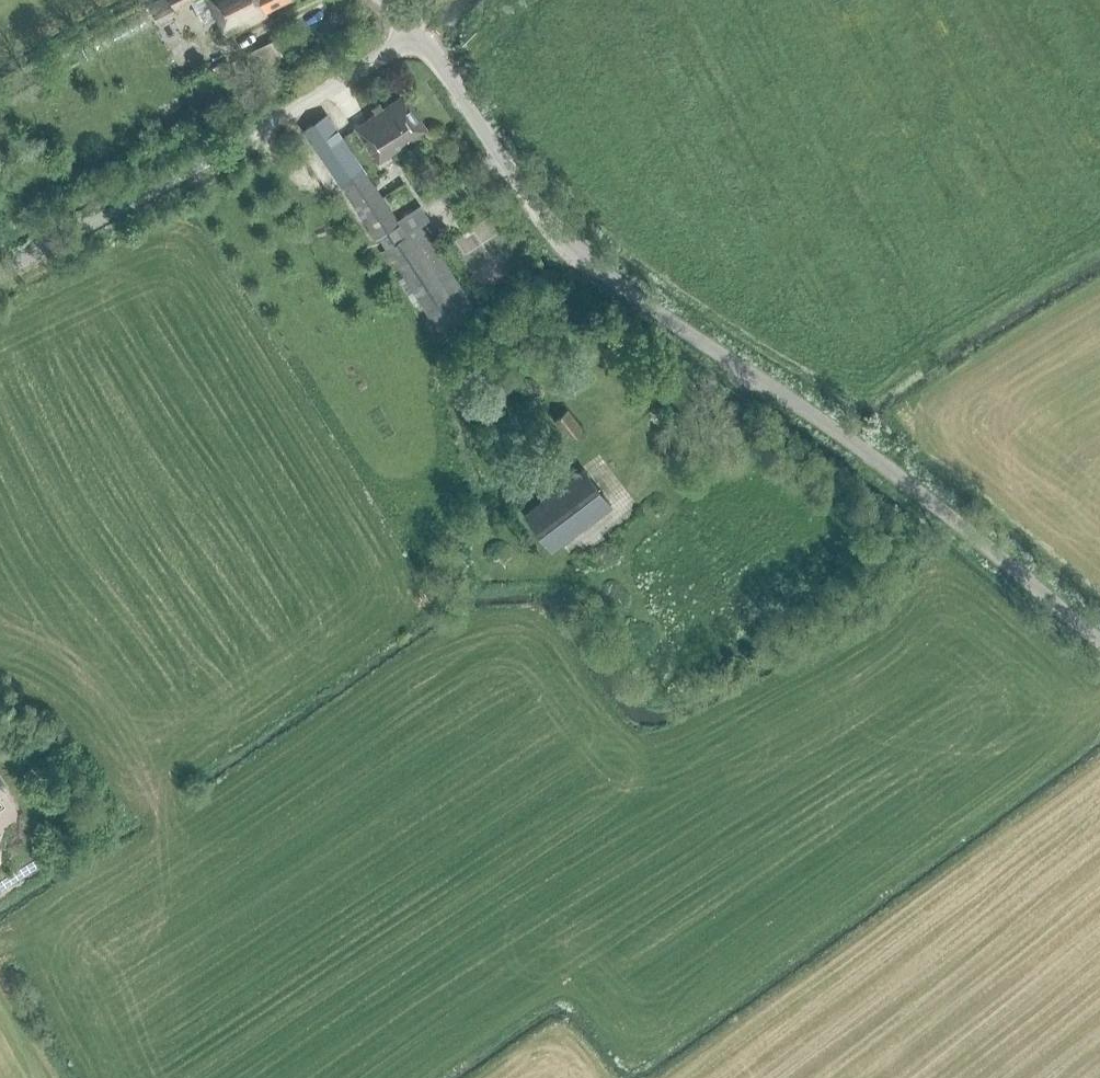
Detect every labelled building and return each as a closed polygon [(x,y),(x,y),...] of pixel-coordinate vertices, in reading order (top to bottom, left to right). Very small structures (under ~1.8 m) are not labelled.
[(175,9),(194,0),(171,0),(175,9)] [(226,37),(267,16),(265,11),(289,0),(208,0),(226,37)] [(94,56),(89,45),(77,51),(82,62),(94,56)] [(402,96),(355,129),(378,163),(425,129),(402,96)] [(400,225),(399,226),(326,116),(303,131),(376,241),(379,239),(385,249),(380,253),(388,266),(394,261),(405,281),(401,285),(414,305),(419,302),(436,328),(472,306),(421,226),(406,235),(400,225)] [(381,193),(399,219),(419,206),(401,179),(381,193)] [(524,513),(552,550),(611,506),(583,469),(524,513)]
